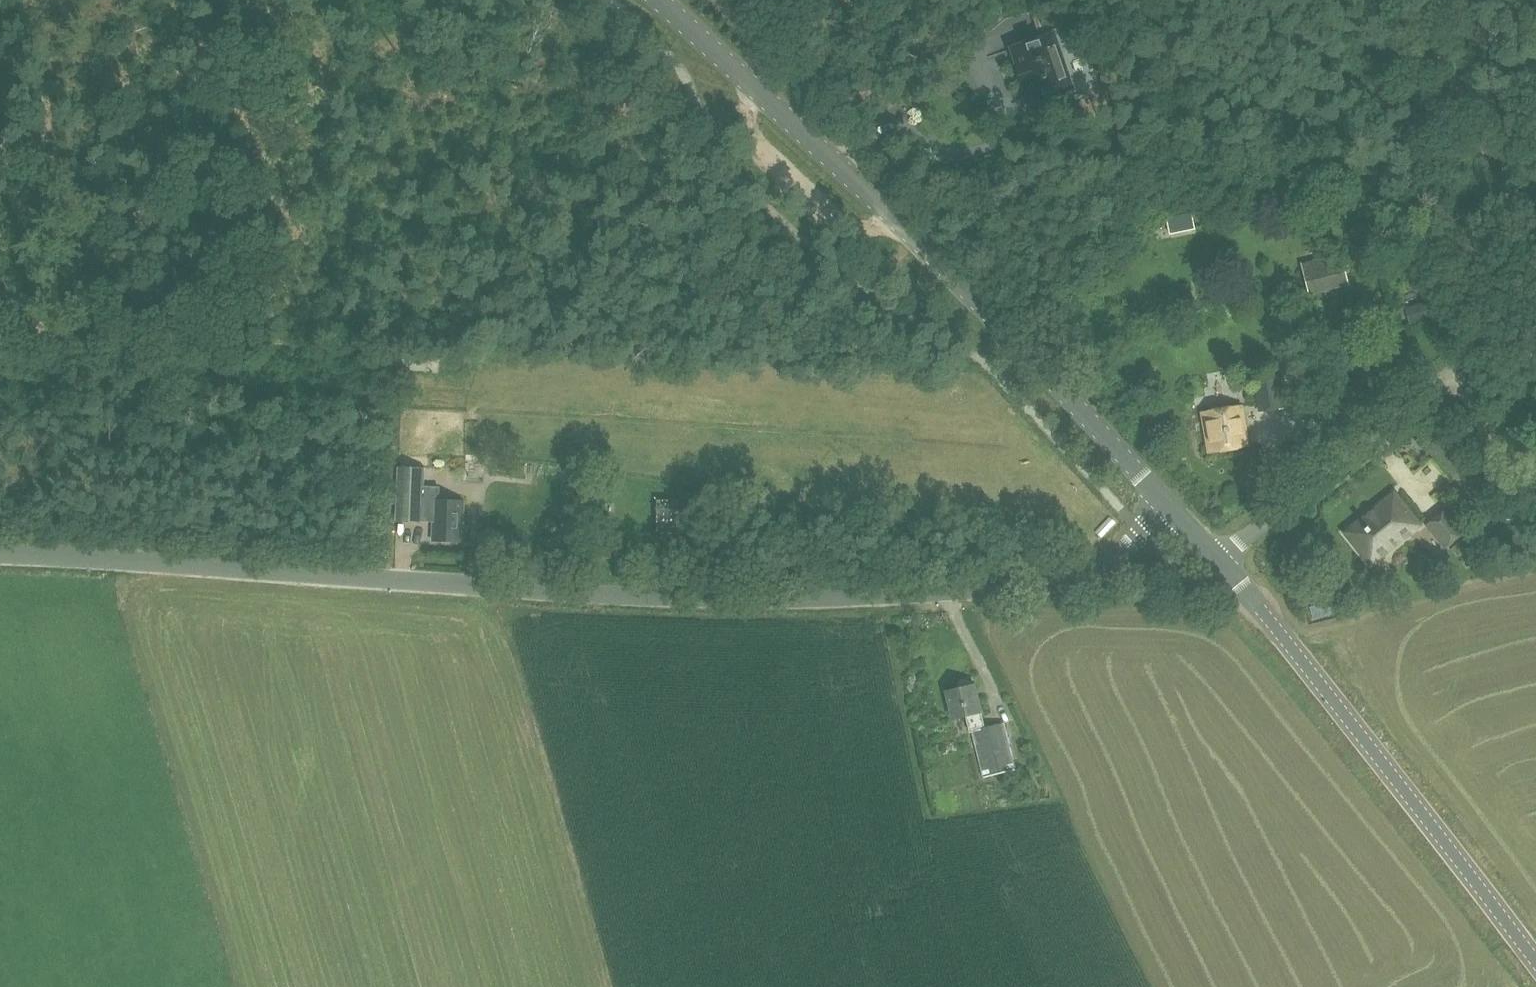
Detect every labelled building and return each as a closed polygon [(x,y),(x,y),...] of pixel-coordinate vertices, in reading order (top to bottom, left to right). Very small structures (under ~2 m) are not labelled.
[(1034,98),(1065,87),(1047,34),(1015,45),(1034,98)] [(1065,42),(1053,46),(1064,80),(1075,77),(1065,42)] [(1002,84),(1000,68),(985,70),(987,86),(1002,84)] [(947,203),(943,199),(937,204),(941,208),(947,203)] [(1310,294),(1350,284),(1340,253),(1302,262),(1310,294)] [(1426,302),(1405,308),(1410,324),(1431,318),(1426,302)] [(405,371),(441,373),(442,351),(426,350),(426,342),(408,341),(408,350),(399,349),(398,365),(405,366),(405,371)] [(1247,445),(1240,407),(1204,413),(1210,451),(1247,445)] [(434,521),(433,540),(462,541),(463,501),(441,500),(442,487),(423,486),(424,468),(402,467),(399,467),(397,520),(401,520),(434,521)] [(1396,493),(1348,529),(1372,560),(1420,523),(1396,493)] [(679,538),(680,499),(657,499),(656,538),(679,538)] [(1464,531),(1447,509),(1427,524),(1445,546),(1464,531)] [(1465,560),(1478,557),(1474,542),(1461,545),(1465,560)] [(1015,769),(1003,723),(984,727),(981,712),(974,684),(947,691),(953,719),(966,716),(970,732),(972,732),(984,777),(1015,769)]
